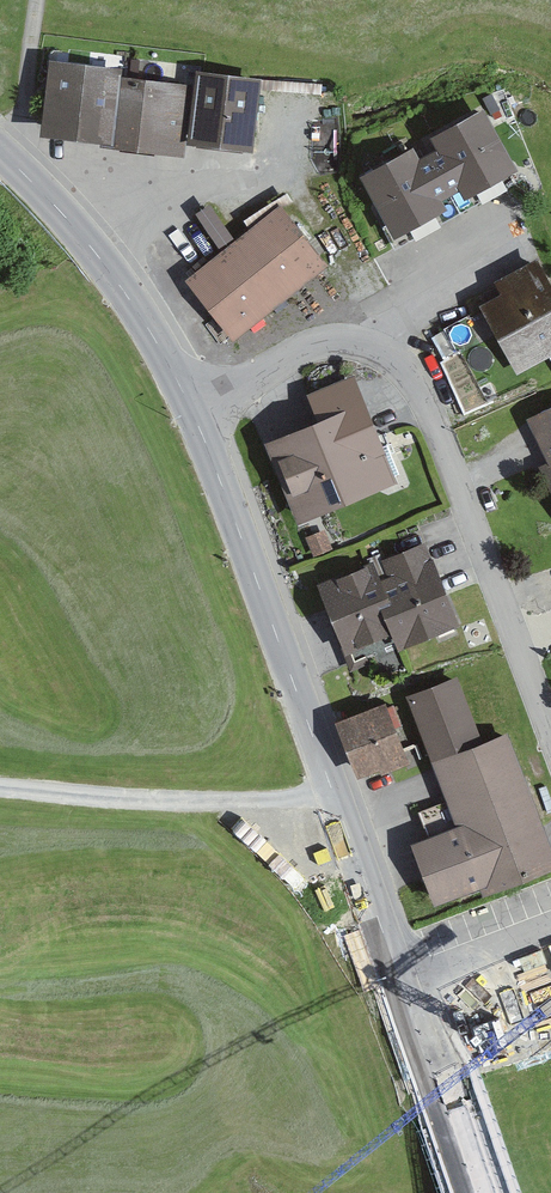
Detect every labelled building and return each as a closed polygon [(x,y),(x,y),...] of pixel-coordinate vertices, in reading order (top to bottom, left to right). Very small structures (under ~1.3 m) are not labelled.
[(50,63),(44,135),(114,142),(121,70),(50,63)] [(197,72),(189,142),(253,150),(262,79),(197,72)] [(123,78),(115,150),(185,158),(193,86),(123,78)] [(416,147),(361,176),(395,241),(448,213),(443,204),(461,195),(465,200),(518,172),(486,111),(434,138),(439,147),(421,157),(416,147)] [(220,240),(235,233),(220,199),(204,206),(220,240)] [(284,207),(189,279),(235,339),(330,268),(284,207)] [(540,260),(495,284),(503,299),(487,307),(522,373),(550,358),(550,282),(540,260)] [(479,308),(439,323),(448,347),(488,331),(479,308)] [(315,424),(269,442),(302,524),(398,485),(367,408),(356,381),(306,402),(315,424)] [(530,419),(541,444),(550,467),(550,409),(530,419)] [(332,549),(325,532),(305,540),(312,557),(332,549)] [(429,544),(321,586),(347,653),(396,634),(401,649),(461,626),(429,544)] [(404,701),(456,833),(411,850),(436,912),(481,895),(484,900),(550,874),(550,862),(506,746),(486,753),(458,680),(404,701)] [(388,704),(339,722),(361,778),(410,759),(388,704)]
